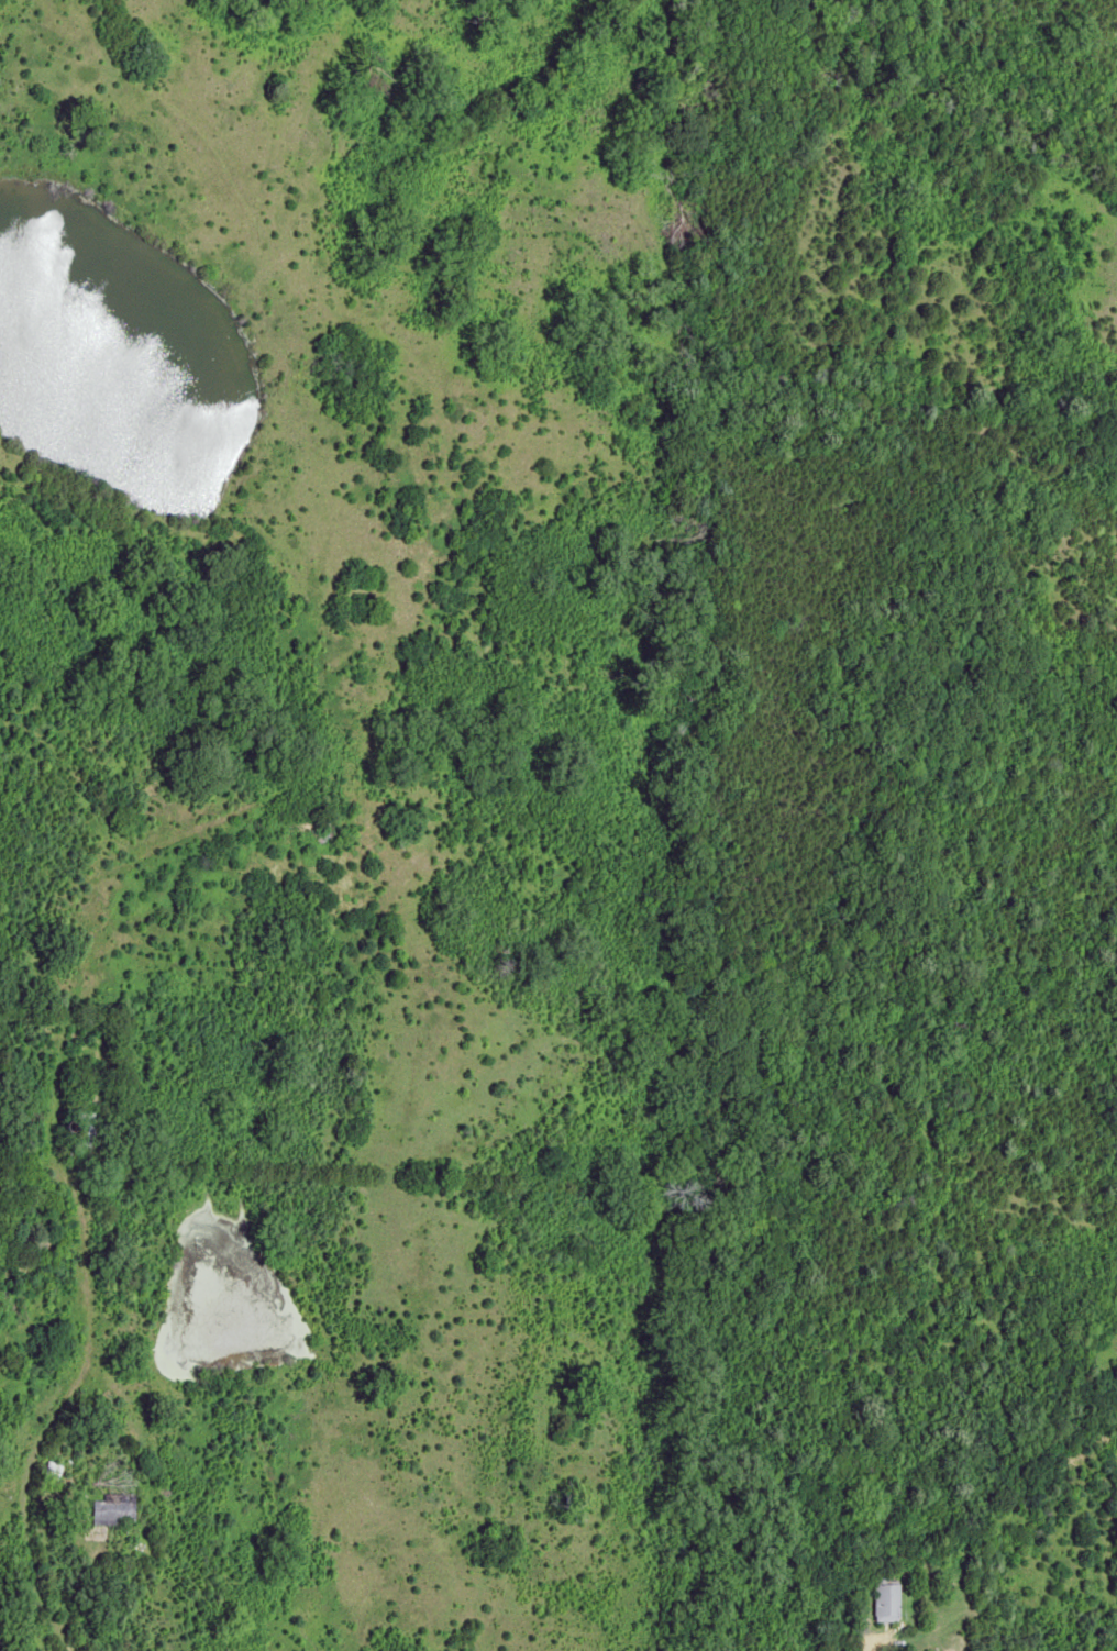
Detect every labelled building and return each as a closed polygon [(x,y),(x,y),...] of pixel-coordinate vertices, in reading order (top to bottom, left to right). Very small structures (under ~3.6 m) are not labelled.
[(99,1122),(99,1111),(77,1111),(77,1122),(99,1122)] [(57,1481),(62,1461),(47,1457),(42,1477),(57,1481)] [(93,1493),(93,1524),(136,1524),(136,1493),(93,1493)] [(874,1621),(898,1621),(898,1582),(888,1582),(888,1572),(874,1572),(874,1621)]
